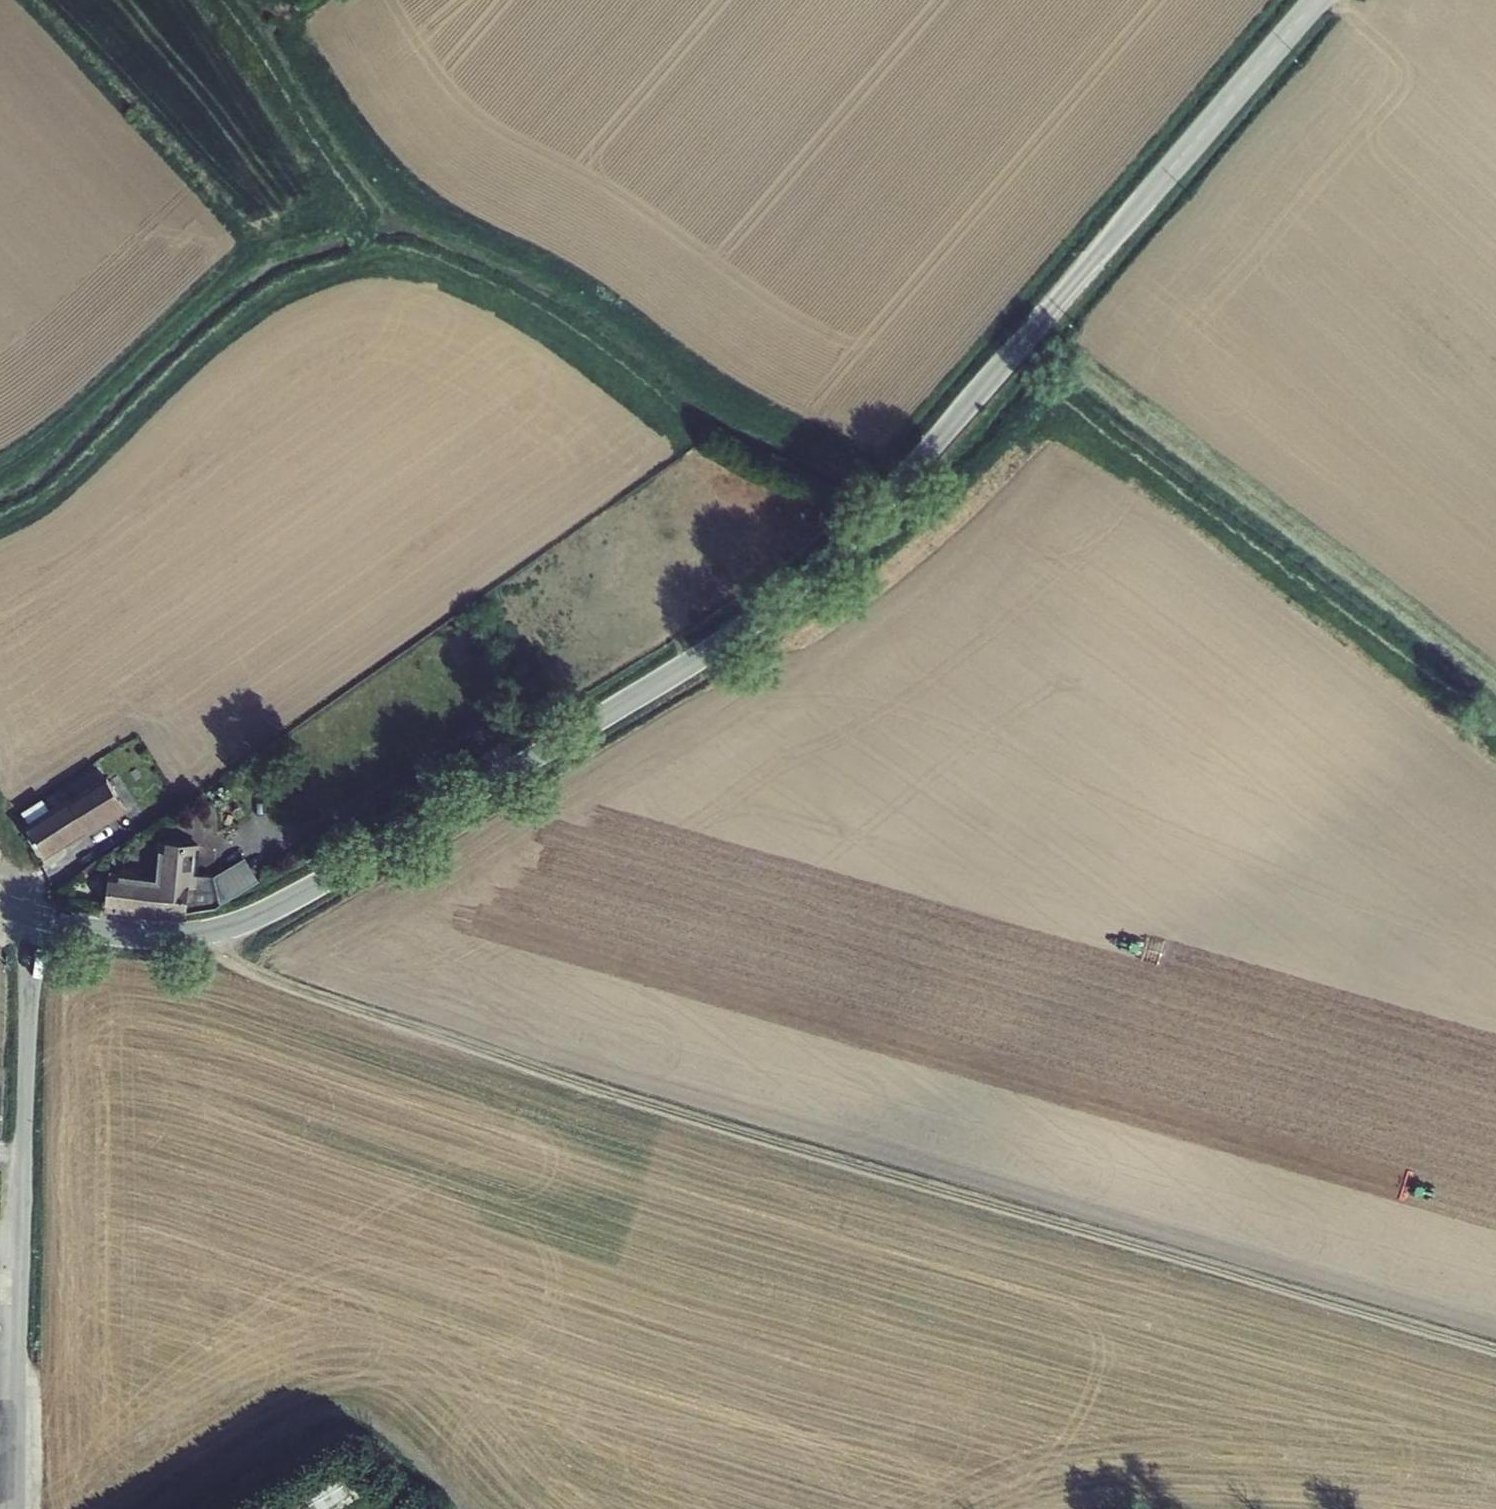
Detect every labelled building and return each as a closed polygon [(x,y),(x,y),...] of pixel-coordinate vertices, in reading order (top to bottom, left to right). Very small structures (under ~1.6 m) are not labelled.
[(122,812),(104,783),(69,805),(68,804),(24,831),(41,857),(84,831),(86,835),(122,812)] [(33,822),(50,808),(42,798),(25,812),(33,822)] [(161,916),(184,916),(186,849),(160,849),(158,881),(113,877),(109,909),(161,916)] [(196,872),(197,849),(186,849),(184,916),(201,911),(215,904),(217,873),(196,872)]
